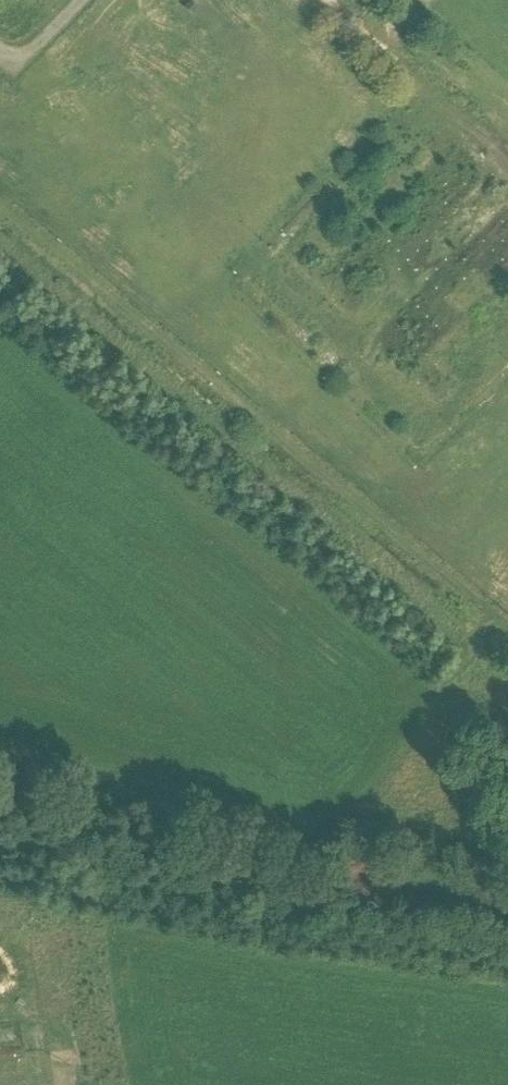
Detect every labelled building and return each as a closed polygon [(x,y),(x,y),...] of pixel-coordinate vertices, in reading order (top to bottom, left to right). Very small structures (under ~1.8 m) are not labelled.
[(507,279),(507,247),(505,244),(480,267),(499,288),(507,279)] [(416,351),(418,365),(434,363),(433,349),(416,351)]
